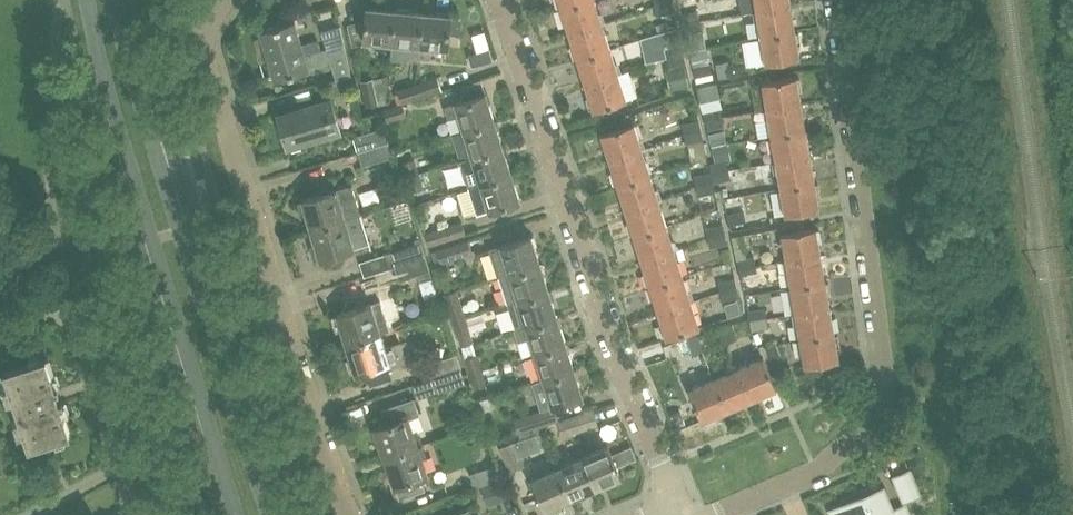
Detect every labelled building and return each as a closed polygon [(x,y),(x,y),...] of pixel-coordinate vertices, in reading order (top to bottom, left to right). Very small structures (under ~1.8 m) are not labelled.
[(561,8),(586,0),(558,0),(561,8)] [(569,33),(602,23),(594,0),(586,0),(561,8),(569,33)] [(756,10),(790,4),(789,0),(755,0),(756,10)] [(657,15),(674,12),(672,2),(655,6),(657,15)] [(756,10),(761,36),(795,30),(790,4),(756,10)] [(363,39),(391,42),(395,9),(366,6),(363,39)] [(391,42),(419,44),(423,12),(395,9),(391,42)] [(698,11),(681,14),(683,23),(700,20),(698,11)] [(451,14),(423,12),(419,44),(448,47),(451,14)] [(309,69),(309,68),(318,65),(314,53),(321,50),(320,45),(319,43),(318,42),(316,41),(314,41),(313,41),(302,44),(294,19),(260,29),(262,36),(254,38),(261,62),(269,59),(274,79),(309,69)] [(702,31),(700,20),(683,23),(685,33),(702,31)] [(569,33),(577,59),(610,48),(602,23),(569,33)] [(351,75),(344,42),(341,26),(321,32),(336,80),(351,75)] [(766,64),(800,58),(795,30),(761,36),(766,64)] [(684,54),(682,44),(664,48),(667,57),(684,54)] [(577,59),(585,84),(618,73),(610,48),(577,59)] [(669,67),(686,64),(684,54),(667,57),(669,67)] [(731,76),(728,60),(716,63),(719,78),(731,76)] [(710,63),(694,66),(695,76),(712,73),(710,63)] [(689,86),(684,66),(665,70),(670,91),(689,86)] [(626,100),(618,73),(585,84),(594,110),(626,100)] [(442,90),(442,89),(436,75),(416,81),(416,84),(411,86),(416,99),(442,90)] [(632,79),(637,104),(648,102),(642,76),(632,79)] [(762,82),(767,109),(801,103),(796,76),(762,82)] [(373,78),(360,80),(365,107),(379,104),(373,78)] [(402,103),(416,99),(411,86),(416,84),(416,81),(397,86),(402,103)] [(697,87),(702,110),(720,106),(722,106),(717,83),(697,87)] [(458,115),(463,130),(494,120),(485,92),(454,102),(455,103),(444,106),(448,119),(458,115)] [(277,115),(287,146),(340,130),(331,99),(277,115)] [(767,109),(771,135),(805,129),(801,103),(767,109)] [(379,111),(382,123),(407,116),(403,104),(379,111)] [(702,110),(705,120),(722,116),(720,106),(702,110)] [(724,126),(722,117),(722,116),(705,120),(707,130),(724,126)] [(463,130),(472,157),(503,147),(494,120),(463,130)] [(701,130),(699,120),(682,124),(684,134),(701,130)] [(601,133),(609,159),(642,149),(633,122),(601,133)] [(353,137),(358,152),(389,143),(384,127),(353,137)] [(771,135),(776,161),(810,155),(805,129),(771,135)] [(703,140),(701,130),(684,134),(686,144),(703,140)] [(393,156),(389,143),(358,152),(362,166),(393,156)] [(709,163),(711,172),(711,173),(728,170),(726,160),(731,159),(728,143),(712,146),(715,162),(709,163)] [(472,157),(480,184),(512,174),(503,147),(472,157)] [(609,159),(617,185),(650,174),(642,149),(609,159)] [(776,161),(781,188),(814,182),(810,155),(776,161)] [(403,161),(408,179),(419,175),(414,158),(403,161)] [(714,183),(718,183),(731,180),(728,170),(711,173),(713,181),(714,183)] [(693,176),(696,185),(713,181),(711,173),(711,172),(693,176)] [(476,215),(489,211),(520,201),(512,174),(480,184),(481,187),(469,191),(476,215)] [(617,185),(626,210),(658,200),(650,174),(617,185)] [(408,179),(412,192),(423,189),(419,175),(408,179)] [(715,191),(714,183),(713,181),(696,185),(698,195),(715,191)] [(785,215),(819,209),(814,182),(781,188),(785,215)] [(337,188),(302,199),(311,229),(361,215),(352,184),(337,189),(337,188)] [(626,210),(634,235),(666,225),(658,200),(626,210)] [(744,211),(727,215),(731,231),(747,228),(744,211)] [(361,215),(311,229),(319,259),(355,249),(354,248),(369,243),(361,215)] [(429,246),(466,234),(462,221),(425,232),(429,246)] [(723,224),(722,225),(706,228),(708,238),(725,234),(723,224)] [(634,235),(642,261),(674,250),(666,225),(634,235)] [(381,246),(394,242),(390,226),(376,230),(381,246)] [(782,233),(786,260),(820,255),(815,227),(782,233)] [(416,244),(390,253),(395,268),(426,258),(418,231),(409,234),(411,241),(415,240),(416,244)] [(727,243),(725,234),(708,238),(711,247),(727,243)] [(490,248),(498,276),(540,263),(531,235),(490,248)] [(469,241),(436,250),(440,264),(472,253),(469,241)] [(754,256),(747,257),(743,242),(733,245),(738,269),(756,266),(754,256)] [(642,261),(650,286),(682,276),(674,250),(642,261)] [(786,260),(791,287),(825,281),(820,255),(786,260)] [(430,271),(426,258),(395,268),(399,281),(430,271)] [(517,298),(518,300),(549,290),(540,263),(498,276),(506,301),(517,298)] [(758,276),(756,266),(738,269),(741,279),(758,276)] [(650,286),(658,311),(690,301),(682,276),(650,286)] [(735,279),(733,279),(718,282),(720,291),(737,288),(735,279)] [(791,287),(796,313),(829,307),(825,281),(791,287)] [(722,301),(737,298),(739,297),(737,288),(720,291),(722,301)] [(457,289),(443,294),(452,321),(466,317),(457,289)] [(513,329),(514,331),(558,317),(549,290),(518,300),(526,325),(513,329)] [(337,314),(346,344),(381,333),(377,318),(385,316),(380,300),(337,314)] [(699,327),(699,326),(690,301),(658,311),(667,338),(699,327)] [(796,313),(800,339),(834,333),(829,307),(796,313)] [(748,311),(749,318),(749,321),(767,318),(765,308),(748,311)] [(470,331),(466,317),(452,321),(457,335),(470,331)] [(534,352),(535,354),(566,344),(558,317),(514,331),(522,356),(534,352)] [(768,328),(767,318),(749,321),(751,331),(768,328)] [(738,340),(732,323),(723,326),(728,343),(738,340)] [(718,346),(727,343),(728,343),(723,326),(713,329),(718,346)] [(401,341),(385,346),(381,333),(346,344),(355,373),(389,362),(391,366),(407,361),(401,341)] [(839,360),(834,333),(800,339),(805,366),(839,360)] [(687,338),(688,339),(693,354),(702,351),(697,334),(687,338)] [(468,372),(469,376),(483,371),(481,366),(486,365),(482,351),(476,353),(473,343),(461,346),(463,351),(461,352),(468,373),(468,372)] [(776,343),(766,347),(772,363),(782,359),(776,343)] [(531,382),(532,383),(574,370),(566,344),(535,354),(543,379),(531,382)] [(2,348),(4,364),(21,362),(19,346),(2,348)] [(425,364),(430,378),(432,378),(461,368),(457,354),(425,364)] [(3,369),(15,408),(57,395),(56,390),(60,389),(58,384),(55,385),(46,356),(3,369)] [(764,357),(738,368),(751,399),(777,388),(764,357)] [(466,382),(461,368),(432,378),(437,392),(466,382)] [(738,368),(713,378),(727,410),(751,399),(738,368)] [(532,383),(540,410),(544,409),(583,397),(574,370),(532,383)] [(469,376),(473,388),(487,384),(483,371),(469,376)] [(701,421),(727,410),(713,378),(688,389),(701,421)] [(28,447),(53,439),(71,433),(61,404),(64,404),(62,398),(59,399),(57,395),(15,408),(28,447)] [(413,432),(408,417),(419,413),(413,397),(381,408),(386,423),(374,427),(384,457),(422,444),(417,431),(413,432)] [(544,409),(540,410),(513,419),(517,434),(548,423),(544,409)] [(599,428),(594,410),(568,418),(573,436),(599,428)] [(568,418),(566,418),(557,421),(562,439),(573,436),(568,418)] [(539,427),(518,433),(520,440),(536,434),(541,432),(539,427)] [(886,435),(893,451),(907,445),(901,430),(886,435)] [(511,442),(499,447),(509,472),(525,465),(521,456),(517,458),(511,443),(511,442)] [(425,490),(421,477),(428,475),(422,458),(426,457),(422,444),(384,457),(394,487),(395,486),(400,499),(425,490)] [(608,446),(582,457),(596,488),(621,476),(608,446)] [(582,457),(556,468),(569,499),(596,488),(582,457)] [(470,474),(475,487),(503,478),(499,463),(470,474)] [(556,468),(530,480),(543,510),(569,499),(556,468)] [(902,503),(922,495),(911,468),(891,476),(902,503)] [(500,481),(481,487),(487,506),(506,499),(500,481)] [(892,510),(883,489),(830,511),(832,514),(909,514),(905,505),(892,510)]
